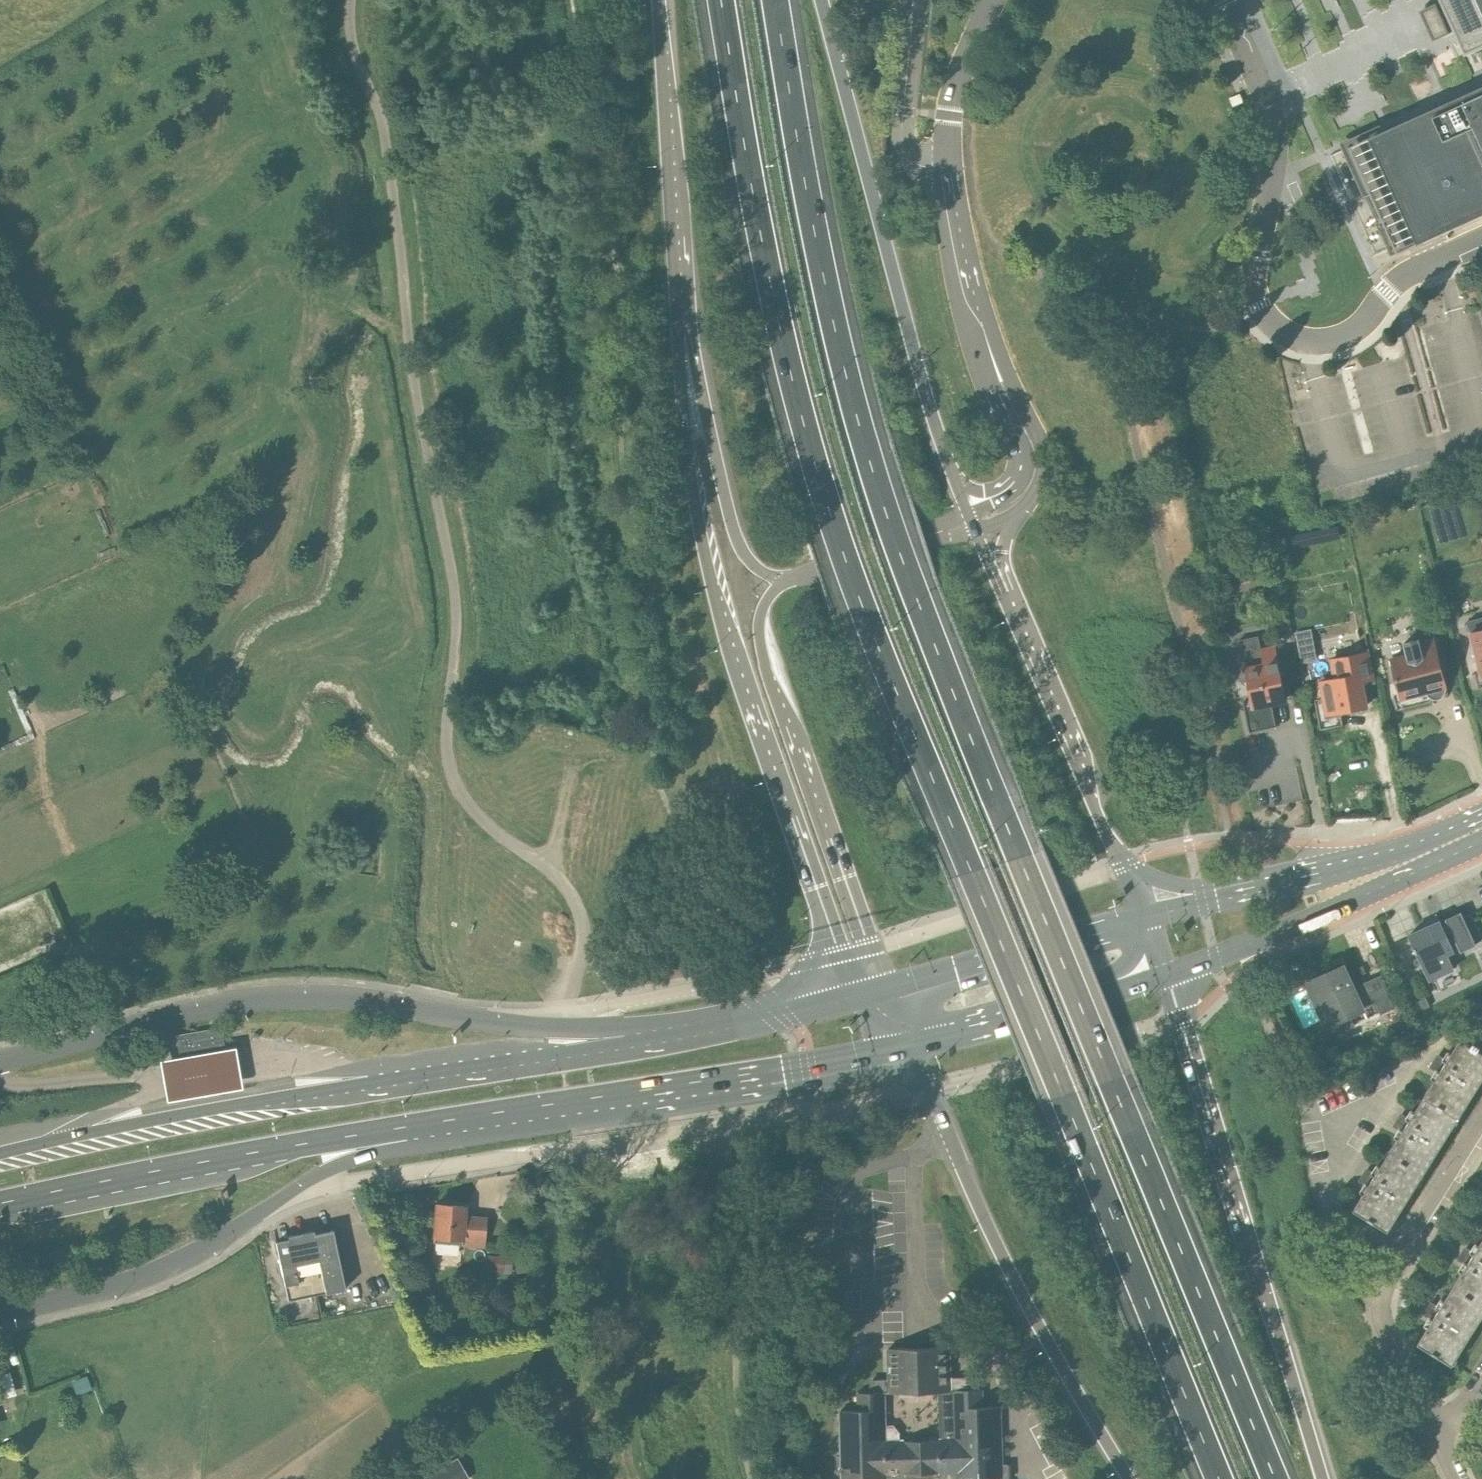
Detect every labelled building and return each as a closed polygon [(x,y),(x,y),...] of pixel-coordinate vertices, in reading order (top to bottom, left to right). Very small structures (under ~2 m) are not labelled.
[(1446,11),(1465,53),(1481,48),(1481,0),(1441,0),(1446,11)] [(1481,86),(1468,92),(1469,93),(1350,146),(1351,148),(1395,245),(1419,234),(1418,232),(1472,207),(1475,215),(1481,212),(1481,86)] [(1481,688),(1481,618),(1469,621),(1481,671),(1474,673),(1478,689),(1481,688)] [(1398,710),(1446,698),(1449,693),(1432,626),(1415,630),(1418,638),(1406,641),(1409,654),(1393,659),(1402,694),(1394,696),(1398,710)] [(1241,673),(1239,677),(1240,681),(1243,684),(1249,684),(1253,706),(1244,708),(1249,733),(1276,728),(1271,702),(1286,699),(1276,646),(1263,648),(1260,635),(1240,640),(1242,652),(1246,670),(1241,673)] [(1314,650),(1297,654),(1299,664),(1316,661),(1314,650)] [(1320,730),(1343,725),(1340,713),(1366,708),(1363,690),(1365,689),(1364,682),(1372,680),(1367,652),(1333,658),(1337,678),(1323,680),(1327,699),(1315,701),(1320,730)] [(1462,953),(1477,946),(1477,945),(1481,942),(1481,936),(1472,914),(1464,918),(1461,912),(1447,919),(1449,925),(1443,928),(1440,921),(1410,935),(1416,948),(1415,949),(1417,954),(1419,954),(1424,966),(1425,965),(1432,980),(1454,970),(1449,959),(1456,956),(1455,955),(1462,952),(1462,953)] [(1343,967),(1310,982),(1317,996),(1316,997),(1320,1007),(1322,1007),(1334,1035),(1353,1026),(1347,1013),(1361,1007),(1374,1001),(1366,984),(1354,989),(1343,967)] [(1380,977),(1366,984),(1374,1001),(1380,1015),(1394,1008),(1380,977)] [(1416,1013),(1431,1007),(1427,998),(1412,1004),(1416,1013)] [(224,1054),(221,1030),(178,1037),(182,1061),(224,1054)] [(1458,1116),(1465,1105),(1467,1106),(1481,1082),(1481,1051),(1461,1037),(1447,1060),(1439,1055),(1432,1067),(1440,1072),(1425,1096),(1458,1116)] [(182,1061),(161,1065),(164,1083),(168,1104),(244,1092),(240,1070),(237,1052),(224,1054),(182,1061)] [(1452,1125),(1458,1116),(1425,1096),(1410,1119),(1402,1114),(1395,1125),(1403,1130),(1389,1153),(1422,1173),(1429,1163),(1431,1164),(1454,1126),(1452,1125)] [(1422,1173),(1389,1153),(1376,1174),(1368,1169),(1361,1180),(1369,1185),(1354,1209),(1389,1231),(1390,1229),(1389,1228),(1394,1219),(1396,1220),(1419,1183),(1417,1182),(1422,1173)] [(812,1169),(809,1155),(796,1157),(798,1171),(812,1169)] [(482,1247),(484,1219),(463,1217),(464,1206),(436,1204),(433,1243),(482,1247)] [(275,1242),(287,1301),(345,1289),(333,1230),(275,1242)] [(1475,1253),(1467,1249),(1460,1260),(1468,1265),(1454,1287),(1481,1305),(1481,1242),(1475,1253)] [(532,1253),(514,1255),(516,1274),(533,1272),(532,1253)] [(505,1256),(488,1255),(487,1271),(503,1272),(502,1273),(512,1274),(513,1256),(505,1256)] [(1454,1287),(1440,1308),(1433,1304),(1425,1315),(1433,1320),(1419,1343),(1453,1365),(1454,1364),(1452,1362),(1458,1354),(1460,1355),(1481,1319),(1481,1317),(1481,1316),(1481,1315),(1481,1305),(1454,1287)] [(983,1406),(982,1389),(969,1390),(969,1379),(950,1379),(949,1347),(917,1348),(890,1349),(891,1381),(872,1381),(873,1393),(859,1393),(860,1410),(842,1410),(844,1478),(1009,1478),(1008,1464),(1002,1464),(1000,1406),(983,1406)] [(75,1381),(81,1394),(92,1389),(86,1376),(75,1381)] [(456,1459),(421,1478),(468,1478),(456,1459)]
